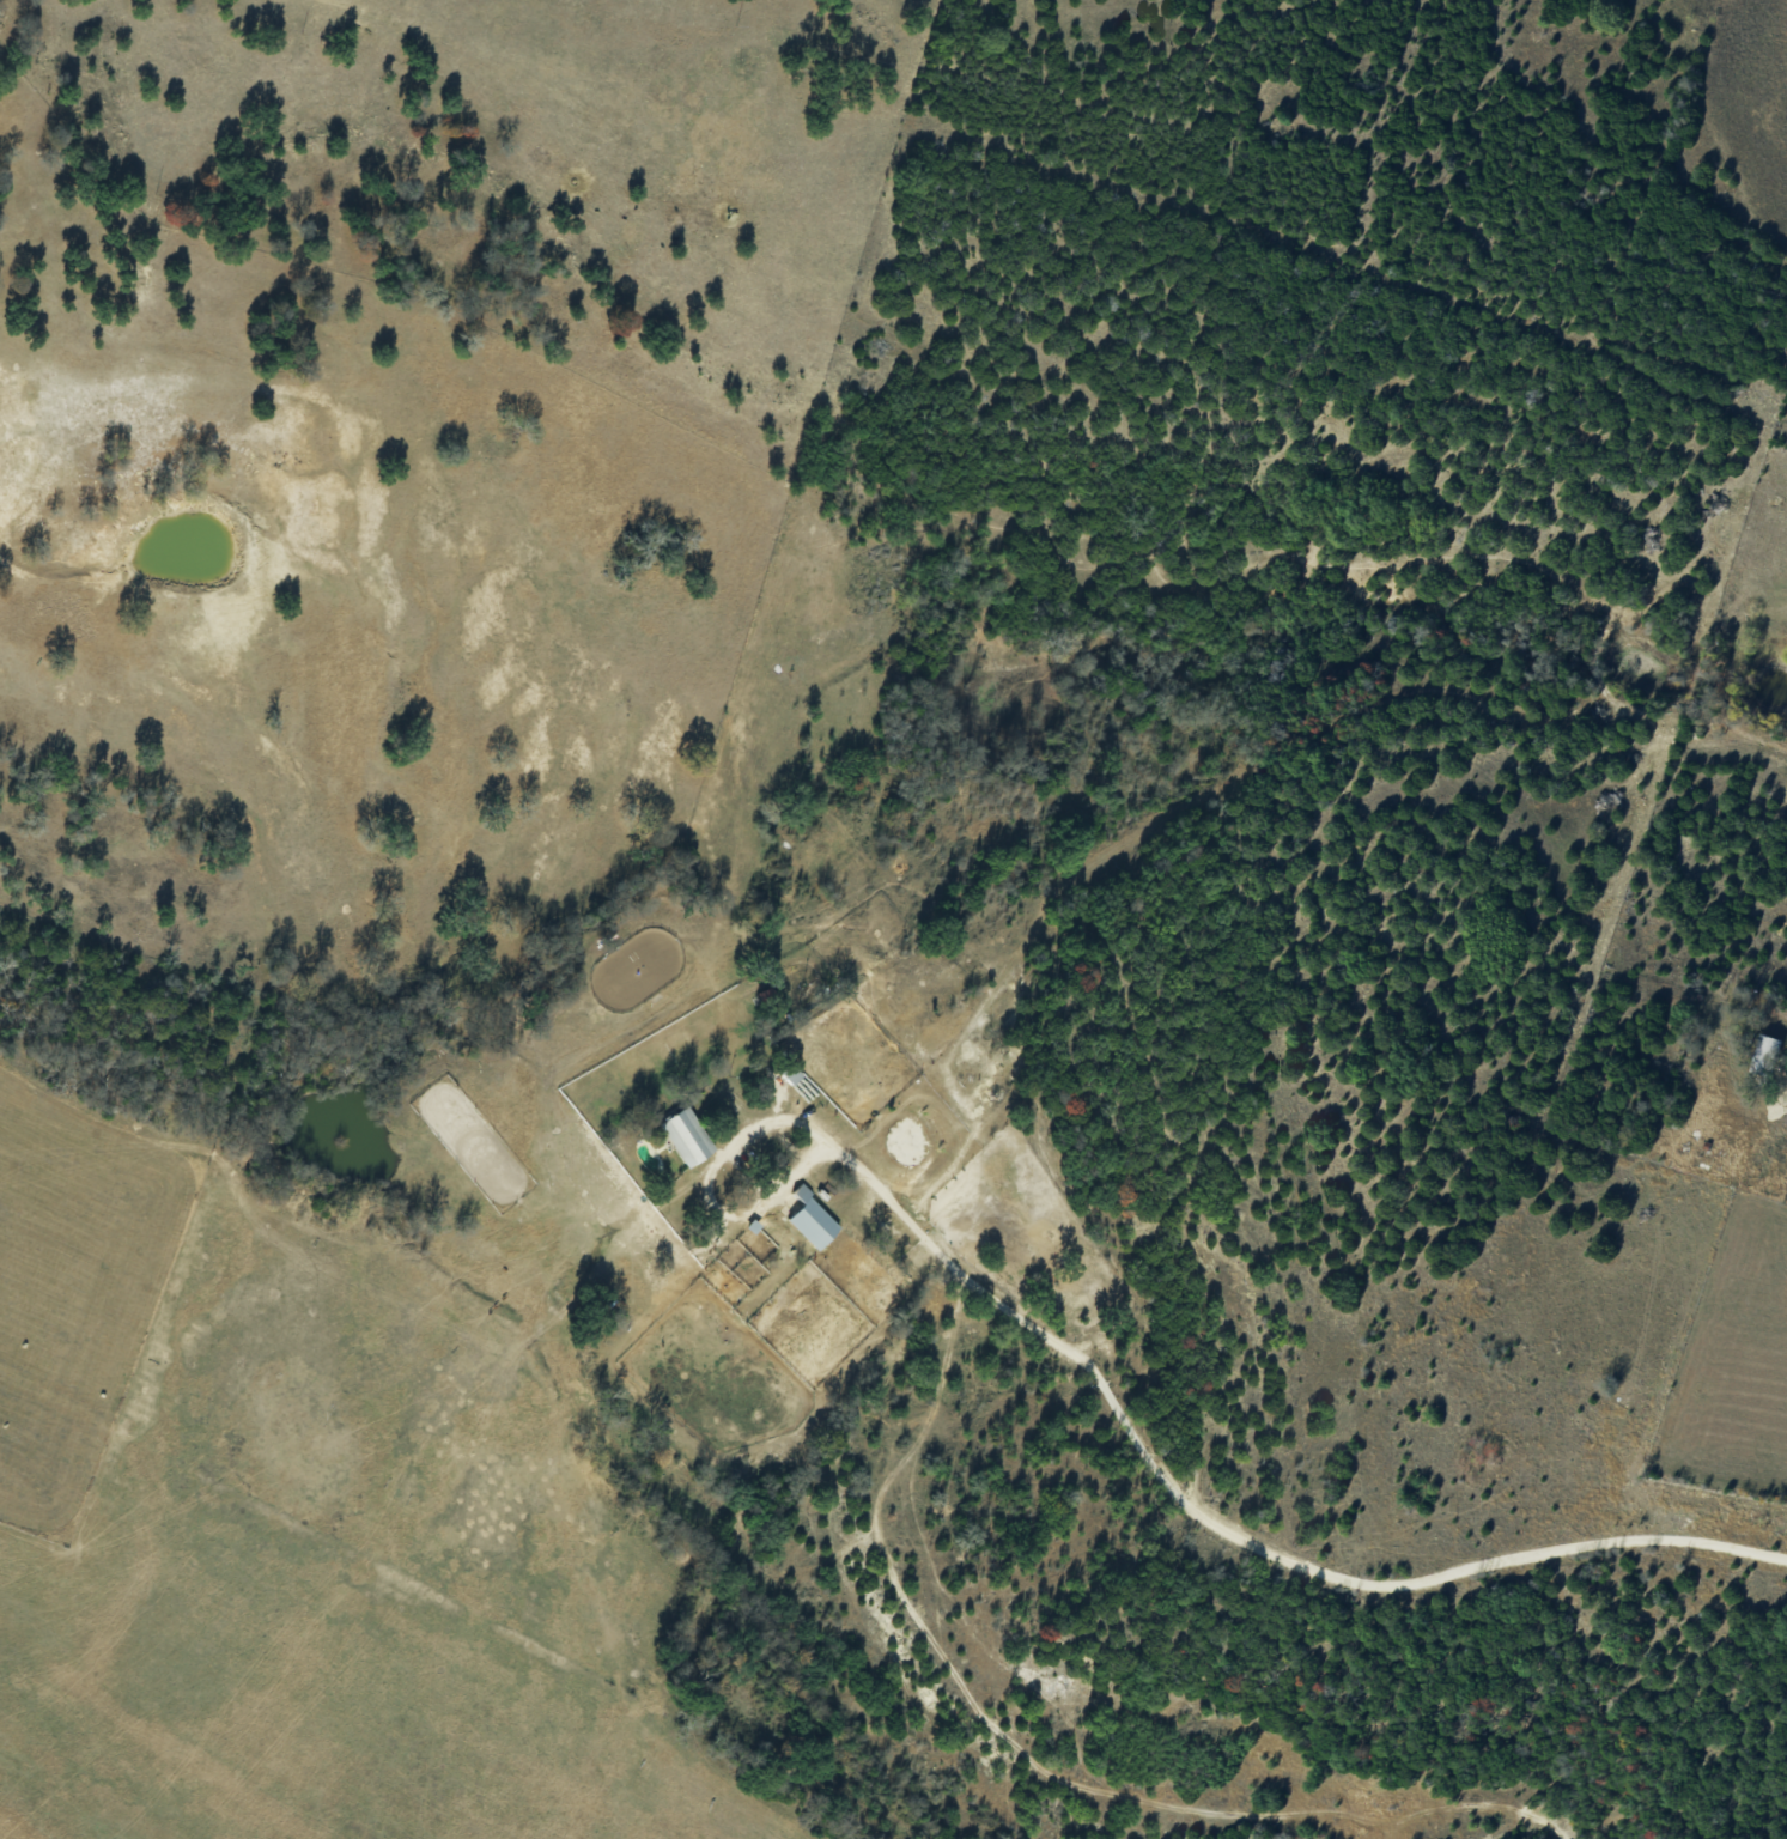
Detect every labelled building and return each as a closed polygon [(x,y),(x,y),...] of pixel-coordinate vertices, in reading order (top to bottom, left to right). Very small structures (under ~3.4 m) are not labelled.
[(1781,1040),(1760,1034),(1750,1070),(1770,1076),(1781,1040)] [(716,1151),(688,1104),(659,1122),(687,1168),(716,1151)] [(800,1185),(792,1193),(802,1203),(786,1219),(817,1250),(842,1226),(800,1185)]
